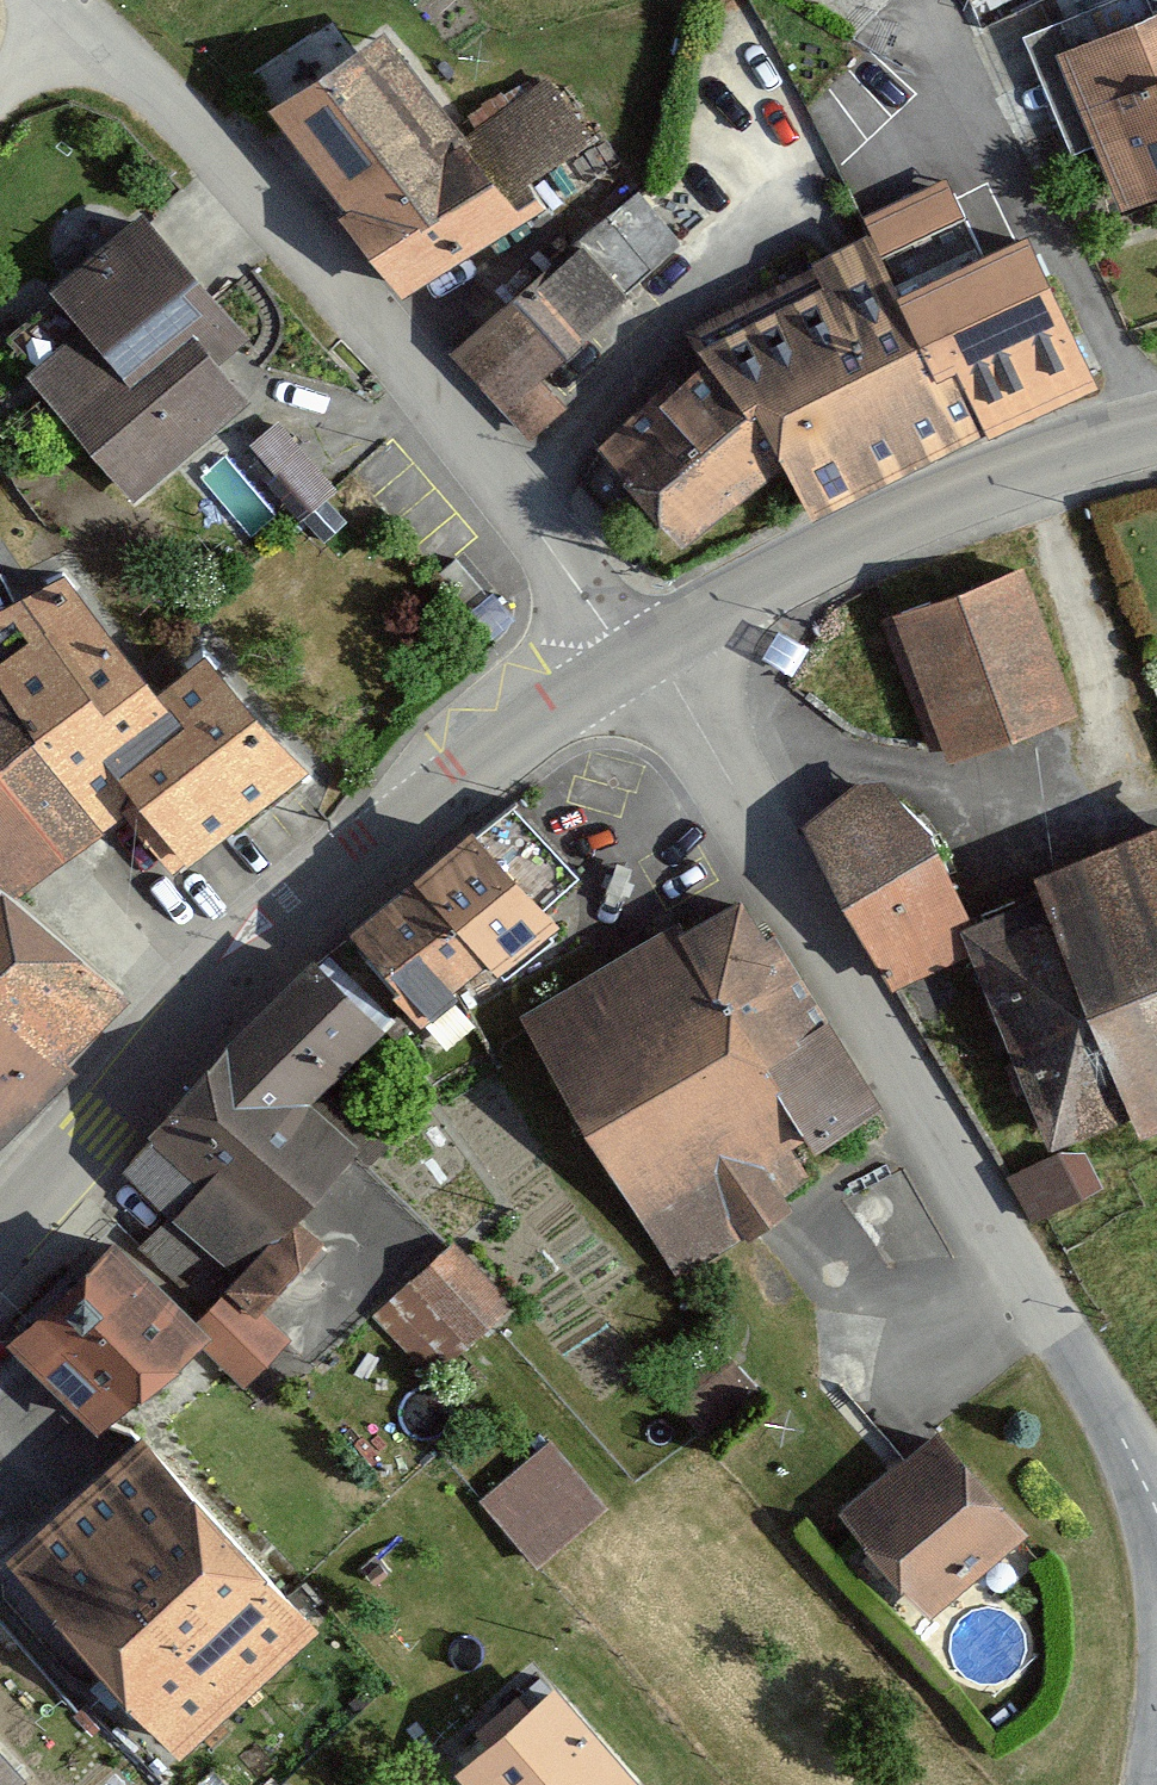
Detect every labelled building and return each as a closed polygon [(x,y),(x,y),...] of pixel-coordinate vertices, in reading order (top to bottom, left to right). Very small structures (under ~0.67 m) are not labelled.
[(1135,212),(1156,204),(1156,21),(1075,51),(1135,212)] [(350,215),(415,305),(555,206),(541,186),(601,144),(557,82),(474,141),(398,35),(286,115),(355,211),(350,215)] [(998,254),(931,126),(846,170),(879,232),(913,298),(998,254)] [(38,377),(141,502),(261,403),(230,365),(257,343),(152,214),(60,289),(95,331),(38,377)] [(797,466),(823,515),(1115,381),(1045,230),(998,254),(913,298),(879,232),(699,332),(711,360),(774,419),(797,466)] [(460,349),(533,444),(575,411),(547,374),(637,305),(592,247),(460,349)] [(711,360),(611,452),(698,553),(797,466),(774,419),(711,360)] [(288,410),(238,447),(290,518),(340,482),(288,410)] [(960,761),(1079,719),(1026,571),(908,613),(960,761)] [(66,914),(147,790),(136,772),(199,723),(173,690),(85,576),(0,617),(0,873),(3,871),(66,914)] [(147,790),(208,867),(323,779),(221,659),(173,690),(199,723),(136,772),(147,790)] [(974,931),(986,926),(957,850),(891,777),(869,780),(821,820),(905,992),(983,953),(974,931)] [(1151,1120),(1156,1134),(1156,832),(1051,875),(1060,900),(1151,1120)] [(497,835),(429,885),(505,987),(573,938),(497,835)] [(140,1002),(66,914),(3,871),(0,873),(0,1161),(140,1002)] [(429,885),(361,935),(436,1037),(505,987),(429,885)] [(1151,1120),(1060,900),(986,926),(974,931),(983,953),(1063,1151),(1151,1120)] [(696,927),(534,1022),(686,1278),(825,1196),(810,1171),(895,1121),(766,904),(704,941),(696,927)] [(328,956),(250,1040),(321,1106),(400,1022),(328,956)] [(321,1106),(250,1040),(179,1117),(156,1141),(165,1150),(137,1178),(180,1221),(145,1256),(207,1318),(370,1155),(321,1106)] [(512,1317),(459,1248),(371,1315),(425,1384),(512,1317)] [(212,1360),(128,1256),(24,1339),(108,1443),(212,1360)] [(247,1390),(298,1351),(255,1296),(204,1335),(247,1390)] [(21,1559),(193,1752),(333,1627),(161,1434),(21,1559)] [(860,1516),(945,1618),(1043,1536),(958,1434),(860,1516)] [(556,1438),(483,1497),(542,1569),(615,1510),(556,1438)] [(568,1696),(477,1769),(489,1784),(641,1784),(568,1696)] [(39,1776),(0,1731),(0,1784),(29,1784),(39,1776)]
